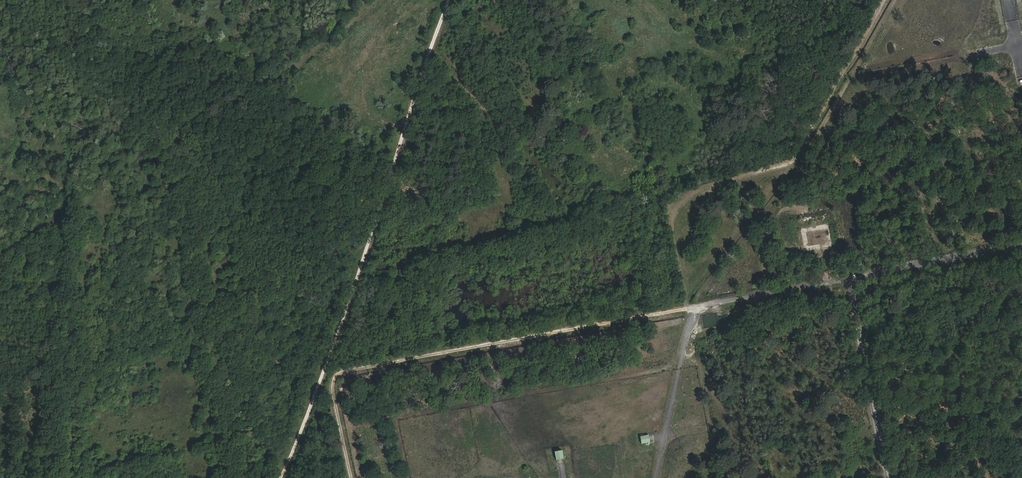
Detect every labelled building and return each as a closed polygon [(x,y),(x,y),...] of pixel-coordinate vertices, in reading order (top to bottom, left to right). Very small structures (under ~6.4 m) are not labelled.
[(828,229),(808,232),(810,245),(827,242),(826,234),(828,234),(828,229)] [(650,434),(640,437),(642,444),(651,441),(650,434)] [(562,450),(555,452),(557,460),(564,458),(562,450)]
